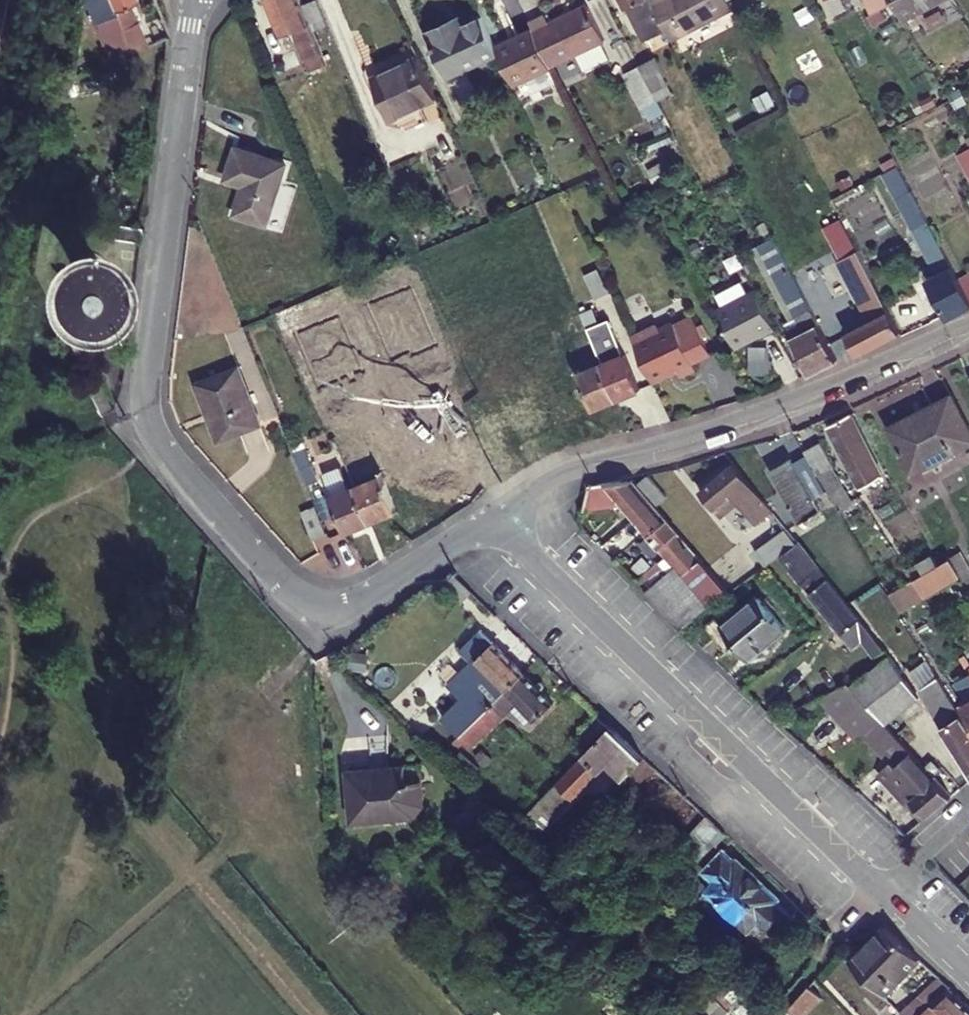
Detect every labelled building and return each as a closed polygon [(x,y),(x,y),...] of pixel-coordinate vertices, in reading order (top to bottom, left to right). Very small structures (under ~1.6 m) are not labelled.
[(117,12),(112,0),(86,0),(94,21),(117,12)] [(117,12),(125,33),(141,27),(133,6),(140,3),(139,0),(112,0),(117,12)] [(305,7),(302,0),(270,0),(284,34),(295,30),(312,72),(328,65),(315,33),(305,7)] [(647,42),(669,31),(660,14),(653,0),(625,0),(647,42)] [(660,14),(669,31),(674,41),(734,11),(729,0),(653,0),(660,14)] [(904,16),(933,0),(895,0),(904,16)] [(318,1),(305,7),(315,33),(330,28),(318,1)] [(590,7),(572,16),(585,42),(588,49),(606,40),(590,7)] [(546,15),(530,22),(552,67),(588,49),(585,42),(572,16),(565,19),(564,17),(550,23),(546,15)] [(457,31),(453,22),(432,32),(451,76),(500,54),(499,52),(497,46),(484,18),(467,26),(457,31)] [(457,31),(467,26),(463,18),(453,22),(457,31)] [(499,52),(500,54),(515,86),(550,70),(532,30),(497,46),(499,52)] [(653,57),(637,65),(652,92),(666,85),(653,57)] [(395,120),(439,101),(420,58),(376,80),(395,120)] [(652,92),(637,65),(623,72),(641,107),(655,100),(652,92)] [(958,155),(968,175),(968,149),(958,155)] [(240,217),(270,227),(291,166),(241,150),(231,181),(249,188),(240,217)] [(949,317),(950,320),(968,310),(968,299),(959,279),(956,273),(933,230),(926,217),(915,222),(942,273),(929,280),(949,317)] [(108,311),(113,309),(117,306),(120,304),(123,300),(126,297),(129,293),(131,289),(133,285),(134,280),(135,276),(135,271),(135,267),(135,262),(133,258),(132,253),(130,250),(128,246),(125,242),(122,238),(118,236),(115,233),(111,231),(106,229),(102,227),(97,226),(93,226),(89,226),(84,226),(80,227),(75,228),(71,230),(67,232),(63,235),(60,238),(57,241),(54,245),(51,249),(49,253),(48,257),(46,261),(46,266),(46,269),(46,272),(46,277),(47,281),(48,286),(50,290),(53,294),(55,297),(58,301),(62,304),(65,307),(69,309),(73,311),(77,312),(82,314),(86,314),(91,315),(95,314),(100,314),(104,312),(108,311)] [(848,335),(859,356),(864,354),(900,334),(896,327),(873,282),(849,237),(843,239),(851,254),(843,259),(859,287),(855,289),(873,322),(848,335)] [(780,247),(778,244),(763,252),(804,331),(791,339),(810,376),(840,363),(834,351),(809,303),(780,247)] [(959,279),(968,299),(968,274),(959,279)] [(757,292),(721,312),(739,348),(761,336),(762,339),(777,331),(757,292)] [(616,352),(599,312),(586,317),(593,334),(605,364),(620,400),(646,391),(627,347),(616,352)] [(581,338),(593,334),(586,317),(574,322),(581,338)] [(638,348),(654,383),(678,371),(682,379),(698,372),(695,366),(713,358),(695,319),(677,327),(676,326),(661,333),(659,328),(633,340),(638,348)] [(531,358),(541,354),(535,337),(524,341),(531,358)] [(484,358),(491,374),(502,370),(496,353),(484,358)] [(776,359),(752,359),(752,373),(776,373),(776,359)] [(580,374),(594,408),(595,410),(620,400),(605,364),(580,374)] [(220,441),(262,424),(239,368),(198,385),(220,441)] [(568,419),(594,408),(580,374),(579,372),(553,383),(568,419)] [(917,474),(968,444),(968,424),(953,396),(892,431),(917,474)] [(417,405),(424,422),(435,418),(429,401),(417,405)] [(416,406),(405,410),(411,427),(424,422),(417,405),(416,406)] [(876,493),(874,489),(886,482),(853,422),(833,433),(869,497),(876,493)] [(295,454),(301,471),(315,466),(308,448),(295,454)] [(791,523),(833,498),(811,462),(804,451),(781,464),(778,459),(760,470),(791,523)] [(825,453),(811,462),(833,498),(845,518),(858,510),(837,476),(839,475),(825,453)] [(777,516),(736,464),(700,492),(722,519),(740,506),(750,517),(755,514),(764,526),(777,516)] [(347,534),(369,525),(355,490),(346,467),(325,476),(347,534)] [(638,484),(655,505),(666,495),(648,475),(638,484)] [(619,506),(665,556),(676,567),(685,576),(702,561),(693,550),(665,516),(655,505),(638,484),(632,477),(631,479),(591,486),(586,510),(619,506)] [(369,525),(371,524),(399,513),(397,509),(384,478),(355,490),(369,525)] [(312,540),(326,535),(316,507),(302,512),(312,540)] [(870,661),(880,652),(873,638),(870,632),(847,603),(796,540),(765,564),(776,576),(787,567),(852,647),(856,643),(870,661)] [(676,567),(665,556),(638,584),(641,586),(649,594),(676,567)] [(685,576),(676,567),(649,594),(679,623),(683,628),(697,617),(729,592),(702,561),(685,576)] [(944,571),(918,585),(925,596),(950,582),(961,576),(955,565),(944,571)] [(899,610),(925,596),(918,585),(893,599),(899,610)] [(723,628),(748,658),(784,628),(760,598),(723,628)] [(478,723),(528,673),(483,628),(461,651),(475,665),(479,661),(491,673),(471,693),(474,696),(456,714),(458,716),(452,722),(465,736),(478,723)] [(968,774),(968,724),(917,639),(902,648),(928,693),(923,697),(968,774)] [(852,687),(882,720),(883,721),(919,697),(890,655),(852,687)] [(559,703),(528,673),(478,723),(485,730),(491,725),(497,730),(511,716),(529,734),(559,703)] [(956,681),(968,701),(963,703),(968,713),(968,673),(956,681)] [(823,697),(820,699),(859,742),(867,735),(892,763),(882,772),(910,804),(914,800),(928,819),(935,813),(953,797),(935,777),(925,767),(883,721),(882,720),(852,687),(848,683),(823,697)] [(610,725),(600,716),(582,735),(591,745),(610,725)] [(608,762),(626,780),(646,759),(612,727),(538,804),(554,819),(608,762)] [(935,777),(943,770),(934,760),(925,767),(935,777)] [(420,808),(425,804),(426,794),(426,776),(409,778),(409,761),(370,764),(368,763),(350,765),(352,817),(411,812),(420,808)] [(708,855),(727,835),(715,824),(697,844),(708,855)] [(781,899),(739,858),(737,861),(726,850),(705,873),(716,883),(707,892),(750,932),(759,923),(776,939),(796,918),(779,901),(781,899)] [(889,928),(855,965),(888,999),(924,962),(889,928)] [(904,1014),(922,1014),(952,989),(941,978),(904,1014)] [(723,988),(722,988),(694,1014),(731,1014),(740,1007),(723,988)] [(810,988),(788,1012),(792,1014),(808,1014),(823,1000),(810,988)] [(952,989),(922,1014),(968,1014),(968,1005),(952,989)]
